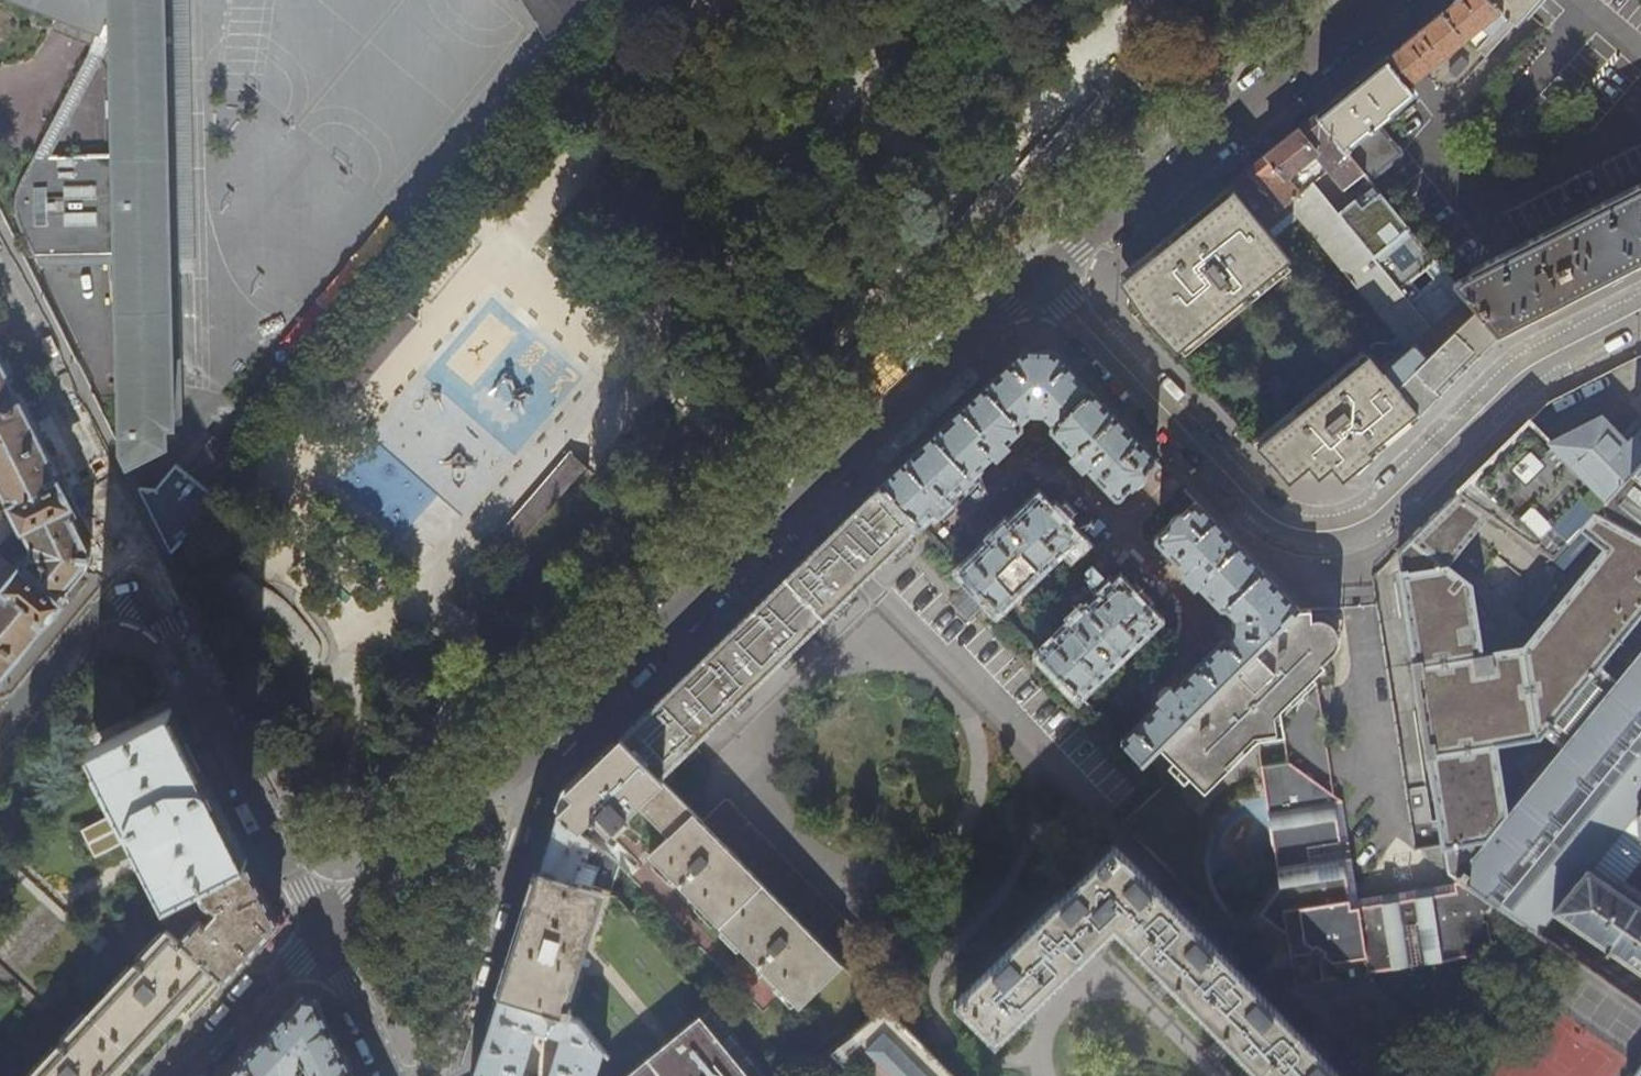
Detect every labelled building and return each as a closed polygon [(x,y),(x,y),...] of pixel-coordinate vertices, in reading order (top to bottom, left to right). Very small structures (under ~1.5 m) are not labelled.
[(100,33),(45,135),(22,178),(17,189),(16,195),(15,204),(15,212),(17,218),(19,223),(27,239),(35,256),(38,256),(37,253),(119,251),(120,312),(121,451),(128,464),(166,445),(166,428),(181,428),(173,0),(14,0),(100,33)] [(515,3),(541,45),(566,30),(591,0),(521,0),(515,3)] [(1483,0),(1454,0),(1448,6),(1435,17),(1347,89),(1316,114),(1369,178),(1401,152),(1377,124),(1391,114),(1390,113),(1415,92),(1408,82),(1441,56),(1446,63),(1460,52),(1454,45),(1480,24),(1490,33),(1474,51),(1484,59),(1511,29),(1483,0)] [(1511,29),(1537,0),(1483,0),(1511,29)] [(1281,142),(1247,170),(1281,209),(1306,189),(1303,184),(1297,189),(1286,176),(1315,153),(1344,187),(1326,201),(1431,328),(1432,329),(1468,298),(1453,279),(1369,178),(1316,114),(1281,142)] [(1243,165),(1247,170),(1281,142),(1277,137),(1243,165)] [(1230,184),(1233,188),(1265,227),(1293,206),(1410,347),(1431,328),(1326,201),(1313,184),(1306,189),(1281,209),(1247,170),(1239,176),(1230,184)] [(1634,185),(1635,189),(1604,204),(1603,201),(1590,207),(1592,210),(1543,234),(1542,231),(1528,238),(1529,241),(1497,257),(1496,255),(1484,260),(1485,263),(1453,279),(1468,298),(1499,335),(1500,334),(1552,308),(1640,263),(1640,182),(1634,185)] [(1289,257),(1265,227),(1233,188),(1187,226),(1129,274),(1127,308),(1162,345),(1170,355),(1289,257)] [(1499,335),(1468,298),(1432,329),(1431,328),(1410,347),(1382,371),(1399,393),(1420,414),(1465,369),(1499,335)] [(331,392),(347,406),(421,322),(404,309),(331,392)] [(368,435),(467,515),(492,483),(496,482),(542,426),(547,409),(542,405),(482,388),(489,408),(463,418),(470,395),(462,393),(464,383),(451,372),(462,358),(471,382),(488,387),(499,346),(496,337),(479,358),(471,351),(456,347),(449,371),(441,365),(413,375),(411,382),(386,413),(386,414),(368,435)] [(904,463),(881,484),(919,524),(934,510),(936,512),(949,500),(947,498),(993,456),(994,458),(1008,445),(1006,444),(1021,430),(1021,427),(1019,425),(1031,414),(1046,414),(1055,424),(1053,426),(1053,430),(1075,453),(1073,456),(1085,468),(1087,467),(1118,498),(1132,485),(1134,487),(1138,487),(1146,481),(1146,476),(1143,474),(1158,461),(1128,430),(1053,351),(1025,350),(1015,359),(964,407),(904,463)] [(1384,448),(1420,414),(1399,393),(1382,371),(1366,352),(1253,441),(1282,472),(1320,472),(1359,473),(1384,448)] [(25,528),(26,527),(35,545),(34,559),(0,599),(0,674),(21,649),(69,592),(78,581),(85,572),(89,565),(90,561),(91,551),(88,543),(76,520),(49,465),(35,438),(12,392),(0,368),(0,478),(25,528)] [(1458,491),(1555,554),(1594,510),(1640,534),(1640,426),(1636,431),(1628,441),(1600,416),(1569,430),(1549,439),(1529,421),(1503,447),(1478,472),(1458,491)] [(498,533),(512,546),(586,465),(571,452),(498,533)] [(160,528),(172,552),(221,501),(201,483),(178,462),(156,488),(139,487),(160,528)] [(921,526),(919,524),(881,484),(837,527),(823,540),(759,602),(672,686),(620,736),(699,817),(707,810),(669,772),(864,582),(921,526)] [(1594,510),(1555,554),(1458,491),(1435,514),(1399,549),(1403,572),(1407,601),(1443,845),(1443,848),(1445,848),(1448,871),(1449,872),(1449,874),(1467,887),(1469,884),(1537,932),(1555,911),(1556,912),(1557,911),(1579,927),(1578,928),(1581,930),(1582,928),(1594,937),(1593,939),(1596,940),(1597,939),(1608,947),(1607,948),(1610,950),(1611,949),(1623,958),(1625,960),(1626,959),(1638,968),(1637,969),(1640,971),(1640,970),(1640,905),(1640,904),(1640,903),(1639,901),(1638,902),(1626,894),(1627,893),(1625,891),(1623,893),(1611,884),(1640,846),(1640,534),(1594,510)] [(962,569),(1000,608),(1077,535),(1039,496),(1008,525),(1006,524),(992,537),(994,539),(962,569)] [(1124,738),(1144,759),(1159,745),(1298,609),(1196,501),(1157,539),(1187,571),(1186,572),(1185,576),(1196,585),(1198,586),(1200,584),(1220,605),(1222,607),(1227,607),(1238,618),(1238,632),(1228,641),(1225,639),(1222,640),(1174,688),(1172,686),(1158,698),(1161,701),(1124,738)] [(1043,654),(1080,692),(1157,618),(1120,579),(1089,610),(1087,608),(1085,608),(1073,618),(1073,621),(1076,622),(1043,654)] [(1258,740),(1285,736),(1282,717),(1317,681),(1314,678),(1340,651),(1343,647),(1344,642),(1344,637),(1342,630),(1340,625),(1334,620),(1330,617),(1325,616),(1320,616),(1314,617),(1313,608),(1298,609),(1159,745),(1174,760),(1169,766),(1185,783),(1191,777),(1205,791),(1258,740)] [(195,888),(245,861),(245,860),(237,844),(211,793),(178,728),(164,699),(92,736),(129,810),(89,829),(101,853),(130,841),(135,850),(146,845),(174,899),(195,888)] [(565,790),(558,811),(564,816),(581,830),(595,817),(611,834),(636,807),(669,838),(651,854),(799,1010),(844,966),(842,963),(704,823),(702,821),(703,821),(699,817),(620,736),(595,761),(565,790)] [(1285,736),(1258,740),(1279,883),(1258,912),(1286,932),(1293,982),(1502,950),(1497,911),(1455,881),(1356,896),(1341,798),(1288,758),(1285,736)] [(19,794),(11,787),(0,800),(0,815),(19,794)] [(727,801),(704,823),(842,963),(865,940),(727,801)] [(591,840),(581,830),(564,816),(558,811),(547,845),(540,870),(605,891),(610,893),(619,867),(604,853),(605,852),(591,840)] [(1117,844),(956,1001),(997,1042),(1115,926),(1260,1075),(1341,1075),(1117,844)] [(247,860),(245,861),(195,888),(204,905),(217,915),(207,926),(201,919),(180,941),(212,971),(224,983),(245,961),(279,924),(263,892),(247,860)] [(605,891),(540,870),(521,928),(500,995),(570,1018),(573,1009),(567,1008),(605,891)] [(212,971),(180,941),(169,930),(33,1075),(115,1075),(116,1074),(156,1031),(195,989),(211,972),(212,971)] [(500,995),(489,1031),(474,1075),(522,1075),(538,1028),(563,1037),(551,1075),(595,1075),(604,1050),(580,1021),(570,1018),(500,995)] [(242,1061),(259,1075),(295,1075),(304,1066),(309,1075),(356,1075),(340,1046),(317,1000),(301,998),(295,1004),(273,1028),(242,1061)] [(714,1005),(712,1008),(628,1075),(769,1075),(714,1005)] [(893,1075),(952,1075),(885,1008),(853,1035),(893,1075)] [(813,1074),(814,1075),(860,1075),(841,1052),(813,1074)] [(242,1061),(228,1075),(259,1075),(242,1061)]
